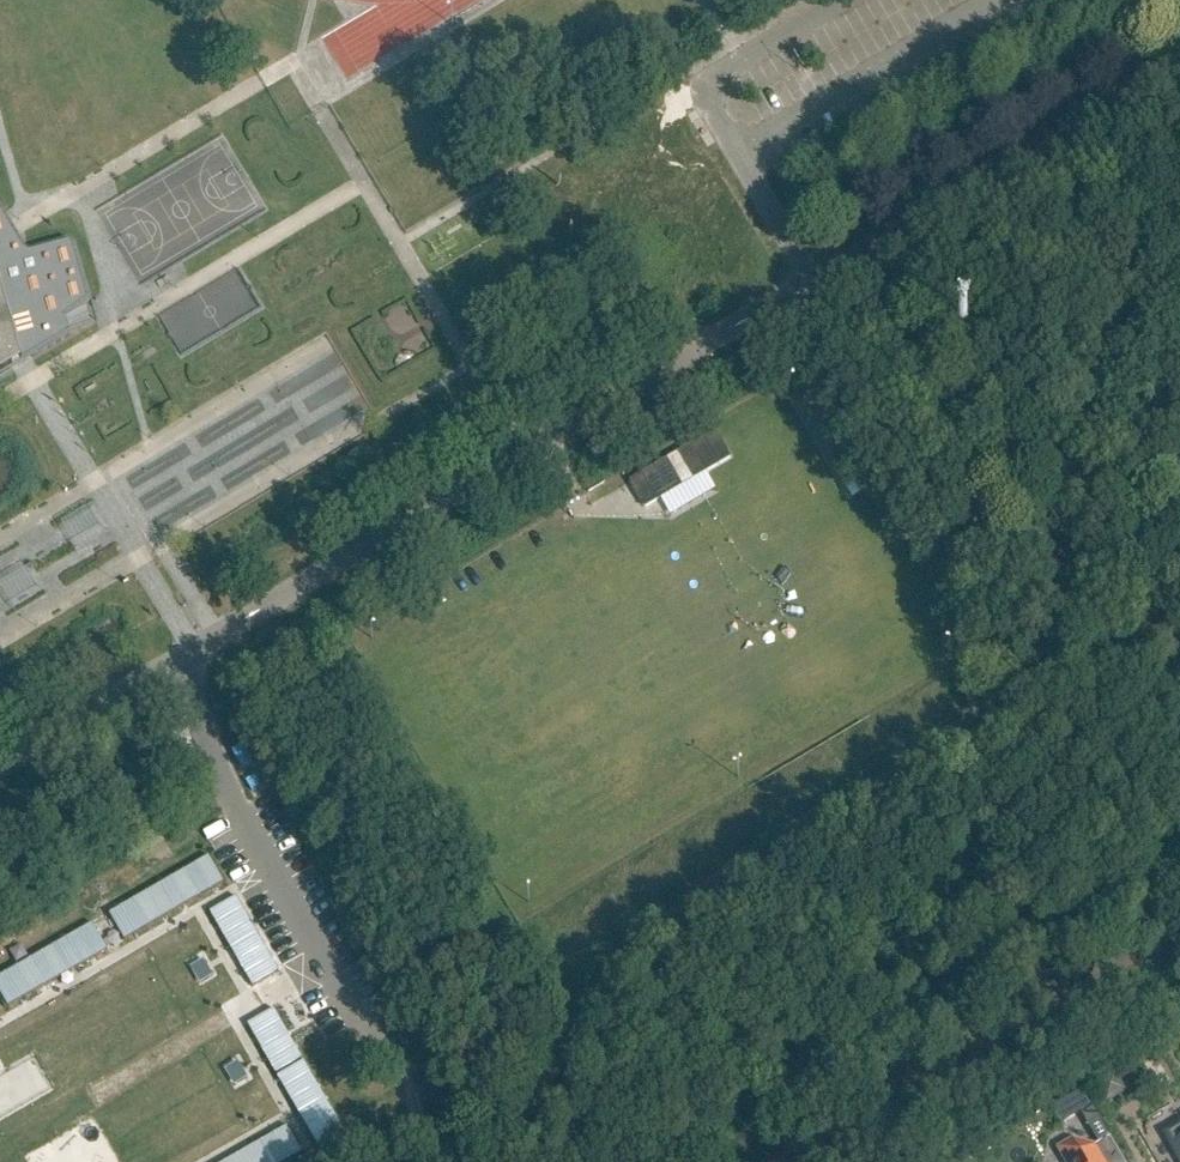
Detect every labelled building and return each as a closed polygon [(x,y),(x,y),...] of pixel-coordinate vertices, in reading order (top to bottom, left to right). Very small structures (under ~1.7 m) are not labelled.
[(23,344),(30,357),(31,357),(32,358),(33,359),(34,359),(35,359),(36,358),(96,323),(75,246),(75,245),(75,244),(74,244),(74,243),(73,243),(72,243),(72,242),(71,242),(70,242),(70,243),(0,262),(0,361),(23,344)] [(622,475),(637,499),(723,448),(708,423),(622,475)] [(847,488),(853,497),(864,490),(859,481),(847,488)] [(224,884),(209,857),(184,872),(199,899),(213,891),(217,888),(224,884)] [(186,906),(199,899),(184,872),(159,886),(174,913),(182,909),(186,906)] [(174,913),(159,886),(134,900),(150,927),(163,920),(167,917),(174,913)] [(251,923),(236,898),(209,914),(217,927),(220,931),(224,938),(251,923)] [(150,927),(134,900),(109,915),(125,942),(132,937),(137,935),(150,927)] [(231,951),(258,935),(251,923),(224,938),(228,946),(231,951)] [(108,951),(92,924),(68,938),(83,965),(90,961),(95,959),(108,951)] [(238,963),(265,948),(258,935),(231,951),(234,956),(238,963)] [(83,965),(68,938),(43,953),(58,980),(71,973),(75,970),(83,965)] [(279,973),(265,948),(238,963),(242,971),(245,975),(252,988),(279,973)] [(58,980),(43,953),(18,967),(33,994),(41,990),(45,987),(58,980)] [(18,967),(0,977),(0,994),(8,1008),(21,1001),(26,998),(33,994),(18,967)] [(261,1051),(288,1035),(274,1010),(247,1026),(255,1039),(257,1044),(261,1051)] [(303,1060),(294,1045),(288,1035),(261,1051),(266,1058),(268,1062),(276,1075),(303,1060)] [(318,1087),(304,1062),(277,1078),(291,1103),(318,1087)] [(333,1112),(318,1087),(291,1103),(295,1110),(306,1127),(333,1112)] [(347,1137),(333,1112),(306,1127),(313,1141),(320,1152),(347,1137)] [(1164,1133),(1179,1160),(1179,1124),(1164,1133)] [(287,1127),(280,1131),(276,1133),(262,1141),(274,1161),(288,1161),(303,1154),(302,1153),(287,1127)] [(1056,1149),(1063,1161),(1104,1161),(1096,1148),(1072,1140),(1056,1149)] [(262,1141),(249,1148),(245,1151),(237,1155),(241,1161),(274,1161),(262,1141)]
